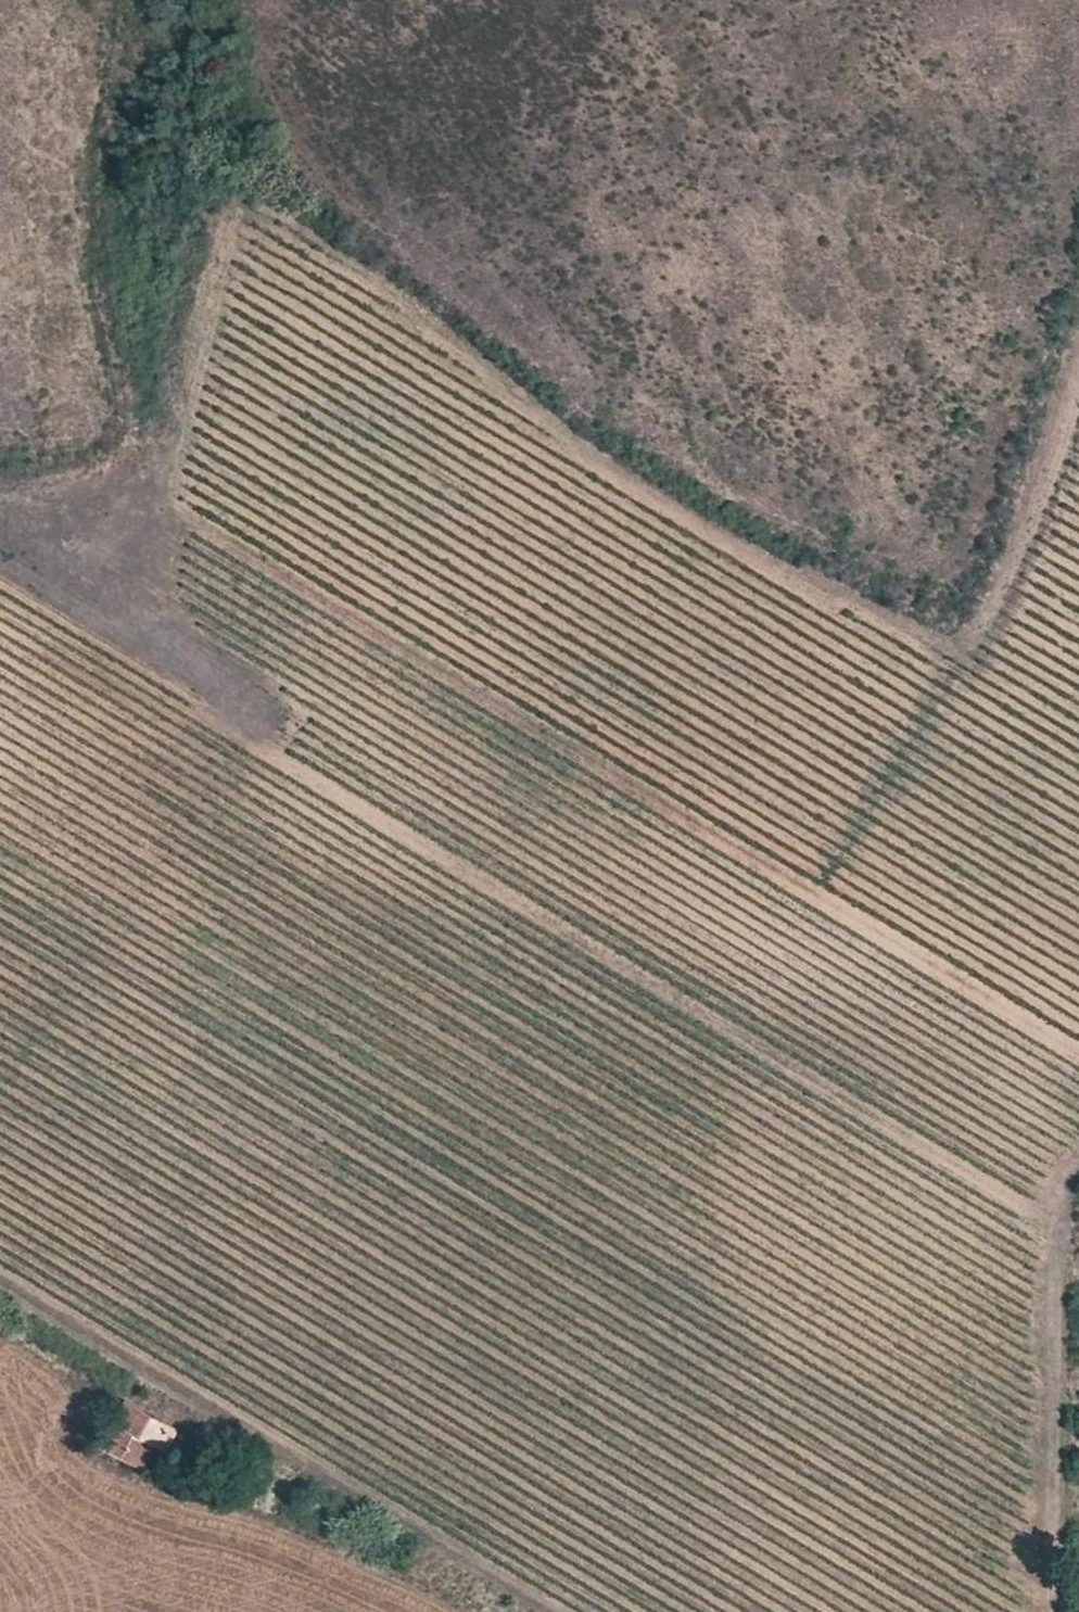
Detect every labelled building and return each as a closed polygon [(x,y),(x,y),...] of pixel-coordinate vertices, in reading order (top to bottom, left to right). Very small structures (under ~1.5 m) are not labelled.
[(122,1400),(96,1447),(141,1470),(154,1446),(164,1451),(166,1448),(176,1429),(122,1400)] [(188,1436),(176,1429),(166,1448),(177,1455),(188,1436)]
